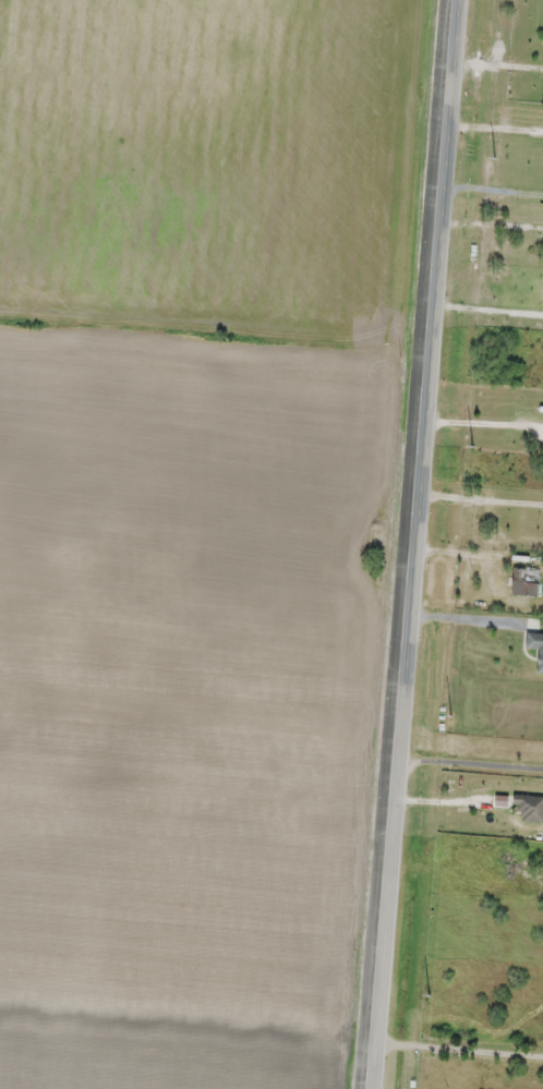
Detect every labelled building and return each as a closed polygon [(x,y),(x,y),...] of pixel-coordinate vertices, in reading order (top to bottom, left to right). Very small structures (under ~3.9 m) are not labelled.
[(531,562),(521,562),(521,605),(531,605),(531,562)] [(542,672),(542,633),(528,632),(527,648),(540,648),(539,672),(542,672)] [(542,822),(542,796),(520,794),(518,820),(542,822)]
